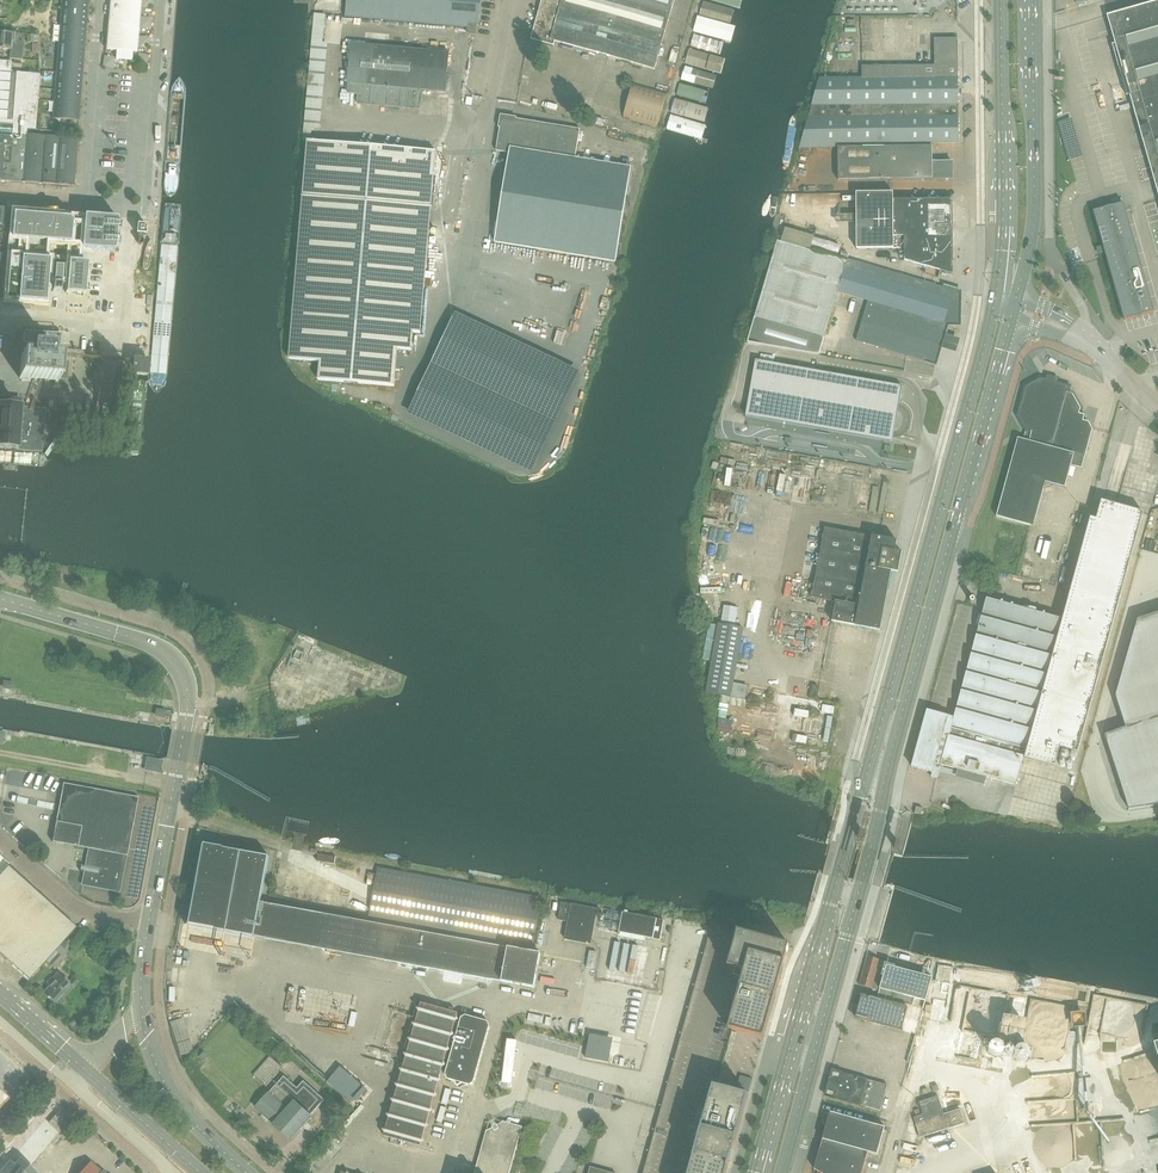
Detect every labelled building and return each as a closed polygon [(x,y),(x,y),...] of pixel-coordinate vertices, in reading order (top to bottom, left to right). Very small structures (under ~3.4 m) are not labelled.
[(53,118),(59,118),(79,120),(88,0),(62,0),(62,2),(57,60),(53,118)] [(140,0),(110,0),(106,49),(136,52),(140,0)] [(468,22),(477,23),(481,0),(347,0),(345,17),(468,28),(468,22)] [(531,39),(554,45),(555,41),(654,69),(674,0),(542,0),(532,34),(531,39)] [(1107,16),(1120,61),(1150,166),(1157,195),(1157,1),(1141,6),(1128,10),(1107,16)] [(475,34),(477,23),(468,22),(468,28),(467,33),(475,34)] [(19,41),(19,34),(13,33),(0,32),(0,51),(2,51),(2,49),(10,49),(9,58),(22,59),(23,42),(19,41)] [(38,53),(38,52),(38,47),(38,43),(37,42),(38,35),(27,34),(27,42),(32,42),(31,53),(38,53)] [(819,78),(819,79),(811,107),(958,105),(957,38),(934,39),(935,65),(862,66),(862,78),(819,78)] [(357,103),(419,109),(421,90),(445,92),(449,53),(352,43),(348,83),(349,83),(348,93),(358,94),(357,103)] [(845,43),(844,55),(855,56),(856,43),(845,43)] [(0,60),(0,181),(23,182),(26,135),(26,129),(35,130),(39,74),(16,72),(10,72),(11,61),(0,60)] [(622,118),(657,128),(667,93),(669,86),(663,85),(661,91),(633,83),(622,118)] [(958,143),(958,105),(811,107),(799,147),(838,147),(932,145),(932,142),(958,143)] [(615,261),(630,167),(595,160),(575,157),(579,130),(502,116),(496,151),(510,154),(508,160),(508,165),(495,242),(615,261)] [(73,185),(75,161),(77,139),(26,135),(23,182),(73,185)] [(308,140),(289,359),(320,361),(318,380),(395,386),(398,349),(412,351),(414,333),(421,334),(436,151),(426,150),(399,148),(371,146),(319,141),(311,140),(308,140)] [(838,180),(924,179),(952,178),(952,162),(932,162),(932,160),(932,145),(838,147),(838,180)] [(953,224),(953,199),(892,199),(892,192),(856,193),(856,212),(857,249),(904,248),(904,260),(948,273),(953,267),(953,235),(952,235),(952,233),(955,229),(952,226),(952,224),(953,224)] [(1093,211),(1103,245),(1124,320),(1136,317),(1142,315),(1154,311),(1140,263),(1134,243),(1123,203),(1112,206),(1111,205),(1104,207),(1104,208),(1093,211)] [(8,241),(3,299),(17,300),(17,303),(31,304),(31,301),(45,302),(50,245),(114,251),(117,218),(13,209),(11,241),(8,241)] [(140,219),(139,229),(149,230),(150,220),(140,219)] [(959,324),(960,313),(960,292),(847,259),(847,261),(777,240),(755,317),(824,337),(837,292),(868,301),(856,340),(935,364),(947,324),(959,324)] [(84,294),(87,262),(68,261),(65,292),(84,294)] [(60,292),(62,267),(54,266),(52,291),(60,292)] [(455,312),(407,414),(531,473),(580,371),(455,312)] [(788,328),(755,318),(754,318),(749,335),(783,345),(788,328)] [(21,357),(19,378),(58,381),(60,360),(58,360),(60,334),(32,332),(23,331),(22,343),(21,349),(21,357)] [(807,334),(799,338),(803,346),(811,343),(807,334)] [(148,376),(149,359),(132,358),(131,375),(148,376)] [(755,358),(745,415),(892,441),(902,384),(755,358)] [(1018,438),(997,516),(1031,525),(1043,481),(1065,487),(1071,465),(1081,468),(1085,456),(1092,428),(1088,421),(1083,420),(1085,414),(1079,413),(1080,408),(1072,393),(1067,392),(1069,386),(1056,383),(1057,380),(1048,377),(1047,380),(1040,378),(1026,387),(1018,415),(1026,429),(1023,439),(1018,438)] [(0,405),(0,448),(41,452),(44,425),(56,426),(57,410),(45,409),(22,407),(0,405)] [(732,484),(734,476),(720,474),(719,482),(732,484)] [(711,521),(718,522),(719,515),(724,516),(727,496),(715,494),(711,521)] [(919,740),(912,766),(915,767),(917,768),(932,772),(931,776),(937,778),(941,764),(1015,785),(1023,756),(1044,762),(1046,763),(1055,765),(1060,747),(1078,752),(1143,512),(1101,500),(1096,519),(1090,517),(1056,642),(1054,642),(1061,619),(1056,618),(987,598),(954,718),(929,711),(927,710),(919,740)] [(832,621),(880,630),(891,571),(898,572),(900,562),(902,552),(895,551),(897,541),(872,536),(872,537),(825,528),(812,597),(836,602),(832,621)] [(1147,539),(1144,549),(1154,552),(1157,542),(1147,539)] [(757,564),(758,575),(769,574),(767,563),(757,564)] [(1136,620),(1115,697),(1125,728),(1104,735),(1128,809),(1157,805),(1157,613),(1136,620)] [(706,693),(721,696),(731,697),(743,628),(718,623),(718,625),(709,623),(702,659),(712,661),(706,693)] [(811,649),(811,637),(801,637),(801,648),(811,649)] [(762,684),(772,684),(773,667),(763,667),(762,684)] [(1104,766),(1111,765),(1109,752),(1101,753),(1104,766)] [(148,761),(146,770),(154,771),(155,767),(160,768),(161,763),(148,761)] [(89,849),(86,867),(81,866),(80,870),(85,871),(82,884),(119,891),(125,856),(127,856),(138,797),(63,783),(52,842),(89,849)] [(269,856),(241,851),(226,931),(534,987),(540,954),(260,902),(269,856)] [(7,866),(9,864),(1,855),(0,854),(0,874),(7,866)] [(7,866),(0,874),(0,955),(28,980),(76,928),(7,866)] [(369,915),(533,945),(542,898),(378,868),(377,874),(370,873),(368,880),(375,881),(369,915)] [(567,921),(570,904),(562,902),(559,920),(567,921)] [(571,904),(565,939),(591,944),(592,939),(598,909),(571,904)] [(622,913),(619,932),(660,940),(664,920),(622,913)] [(712,1084),(728,1028),(743,970),(727,966),(737,930),(712,925),(643,1172),(688,1172),(712,1084)] [(788,944),(737,930),(727,966),(743,970),(728,1028),(763,1038),(788,944)] [(63,958),(57,953),(48,963),(54,968),(63,958)] [(860,985),(872,988),(880,960),(868,956),(860,985)] [(877,997),(923,1009),(932,977),(886,965),(877,997)] [(54,1004),(55,1003),(59,1006),(65,1000),(63,998),(72,987),(73,988),(79,982),(73,977),(68,983),(57,973),(47,984),(49,986),(42,993),(54,1004)] [(901,1030),(907,1007),(870,997),(862,995),(856,1018),(864,1020),(901,1030)] [(442,1067),(446,1065),(447,1065),(445,1074),(447,1078),(455,1081),(457,1085),(462,1082),(469,1084),(474,1082),(490,1025),(487,1021),(465,1014),(461,1017),(459,1023),(455,1022),(455,1021),(459,1019),(457,1016),(458,1013),(421,1003),(420,1006),(417,1008),(418,1011),(416,1021),(412,1023),(414,1026),(412,1036),(408,1038),(410,1042),(407,1051),(404,1053),(406,1057),(403,1066),(399,1068),(401,1072),(399,1082),(395,1084),(397,1087),(395,1097),(391,1099),(393,1102),(390,1112),(387,1114),(389,1117),(386,1127),(383,1129),(385,1133),(384,1136),(420,1146),(421,1143),(425,1141),(423,1137),(425,1128),(429,1126),(427,1122),(429,1113),(433,1111),(431,1107),(434,1097),(437,1095),(435,1092),(438,1082),(442,1080),(440,1077),(440,1076),(442,1067)] [(1013,1046),(1027,1041),(1022,1028),(1023,1012),(1023,1011),(1021,1011),(1011,1010),(999,1014),(998,1010),(990,1010),(989,1005),(982,1005),(975,1007),(974,1019),(979,1020),(986,1038),(992,1038),(1001,1035),(1005,1045),(1013,1046)] [(198,1056),(203,1061),(208,1056),(203,1051),(198,1056)] [(266,1086),(283,1067),(270,1056),(253,1075),(266,1086)] [(887,1085),(834,1070),(832,1070),(825,1095),(880,1110),(887,1085)] [(310,1115),(323,1101),(325,1099),(304,1081),(303,1080),(297,1087),(284,1076),(255,1108),(263,1114),(272,1122),(274,1125),(291,1141),(299,1132),(312,1117),(310,1115)] [(712,1084),(688,1172),(726,1172),(748,1094),(712,1084)] [(444,1104),(451,1105),(454,1091),(448,1089),(444,1104)] [(944,1114),(941,1106),(938,1096),(919,1102),(923,1114),(914,1117),(920,1137),(965,1123),(960,1109),(944,1114)] [(868,1152),(877,1154),(885,1127),(830,1111),(814,1168),(822,1172),(862,1172),(868,1152)] [(60,1132),(62,1130),(69,1121),(59,1112),(49,1123),(60,1132)] [(522,1126),(503,1121),(502,1122),(497,1125),(496,1123),(492,1126),(493,1127),(487,1130),(486,1130),(474,1172),(509,1172),(522,1126)] [(20,1159),(14,1165),(10,1161),(0,1172),(36,1172),(20,1159)] [(90,1162),(80,1172),(103,1172),(90,1162)]
